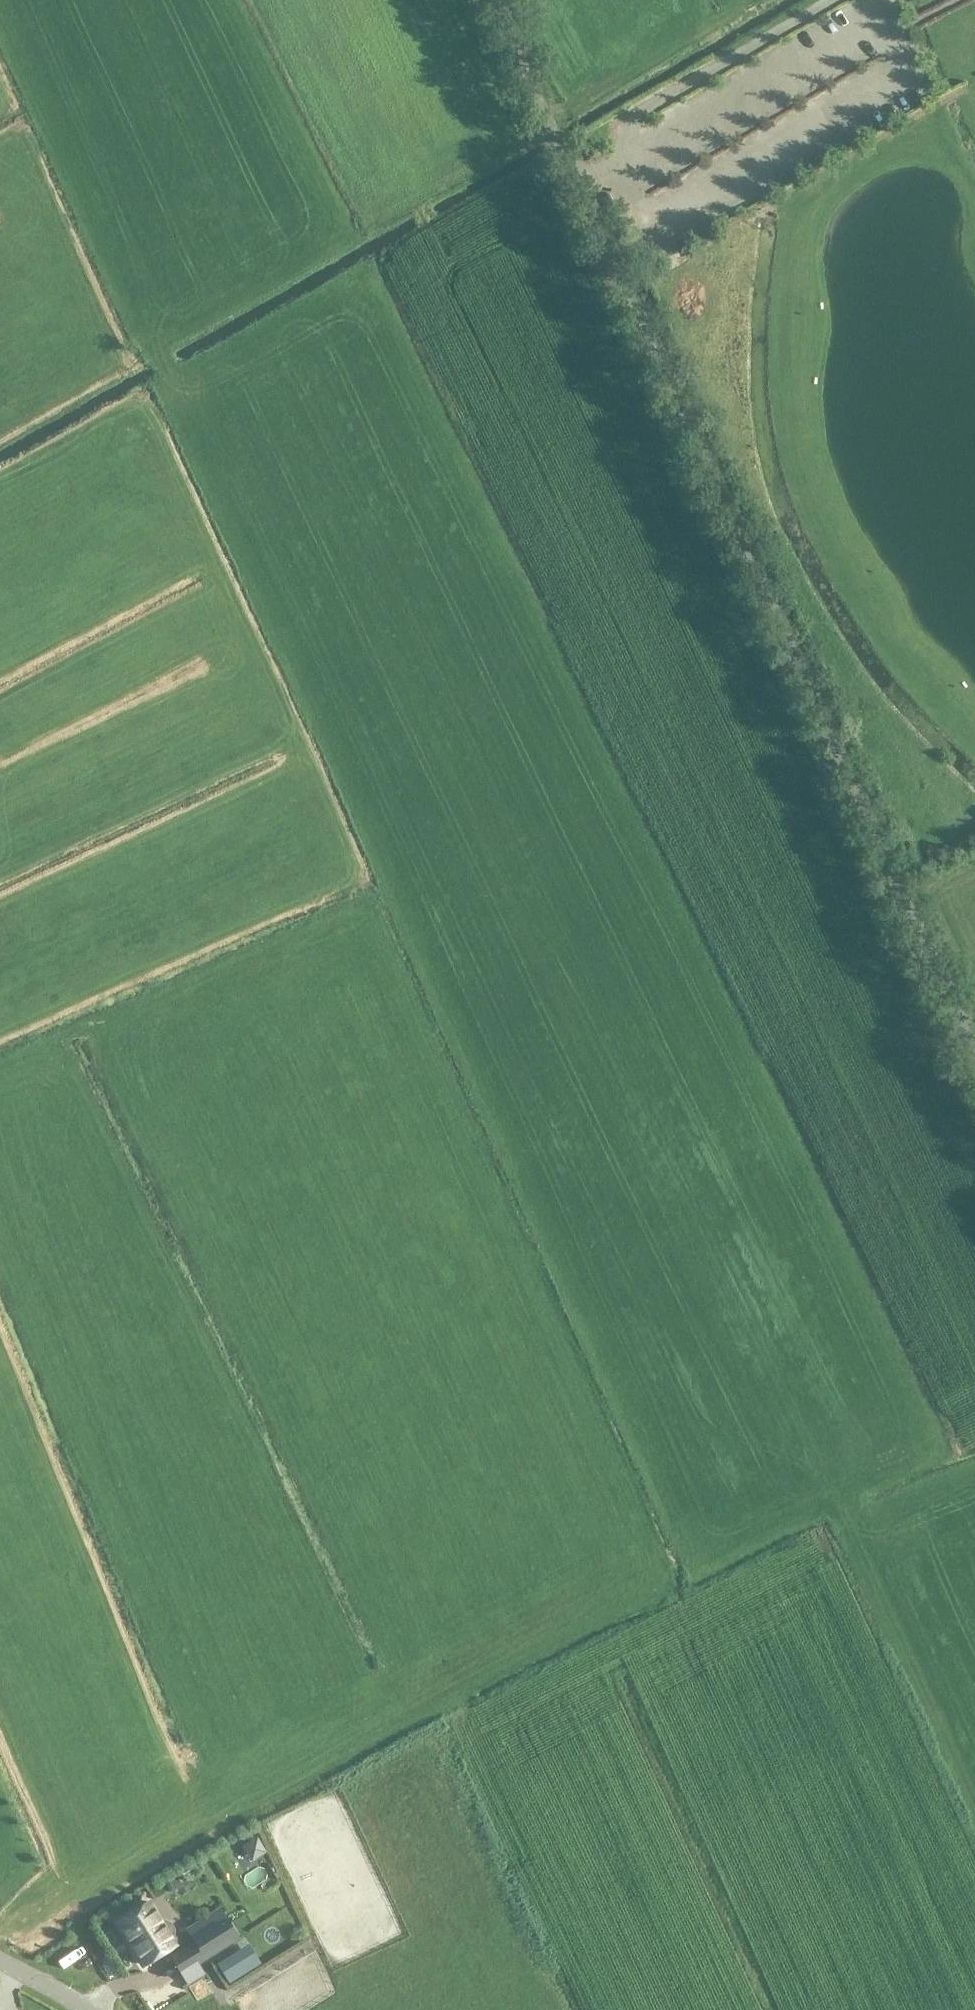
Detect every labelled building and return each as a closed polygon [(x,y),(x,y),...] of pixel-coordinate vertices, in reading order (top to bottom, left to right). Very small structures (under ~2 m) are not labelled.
[(145,1964),(178,1943),(174,1937),(173,1938),(171,1935),(175,1933),(175,1927),(171,1921),(166,1918),(162,1921),(149,1900),(119,1919),(135,1945),(134,1946),(145,1964)] [(226,1914),(212,1922),(192,1935),(196,1941),(172,1956),(182,1972),(240,1935),(226,1914)] [(255,1950),(224,1970),(230,1980),(261,1960),(255,1950)]
